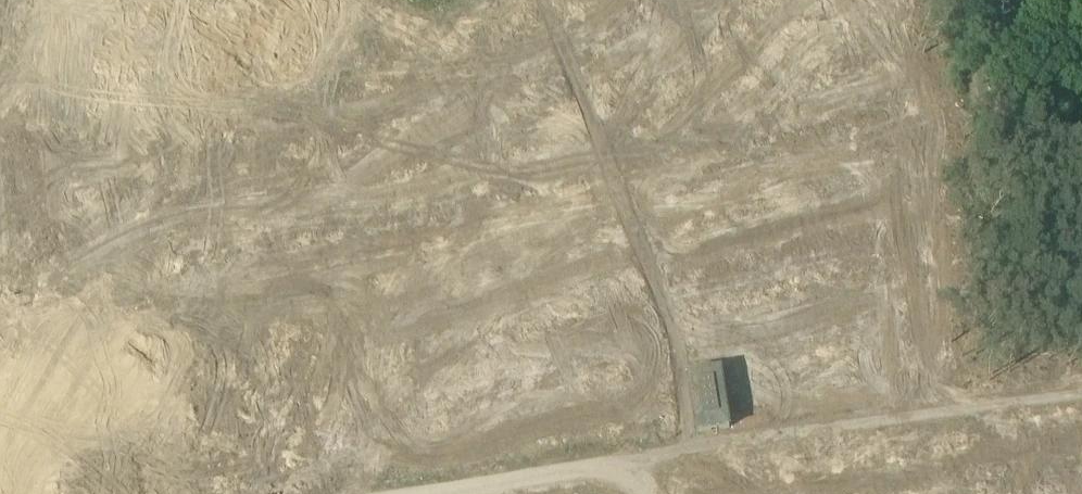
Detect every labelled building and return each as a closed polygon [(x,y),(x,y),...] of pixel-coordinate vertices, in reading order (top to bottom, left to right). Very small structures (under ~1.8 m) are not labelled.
[(689,378),(698,435),(710,433),(718,432),(730,430),(721,373),(689,378)] [(25,486),(1,487),(0,456),(0,493),(26,493),(25,486)]
